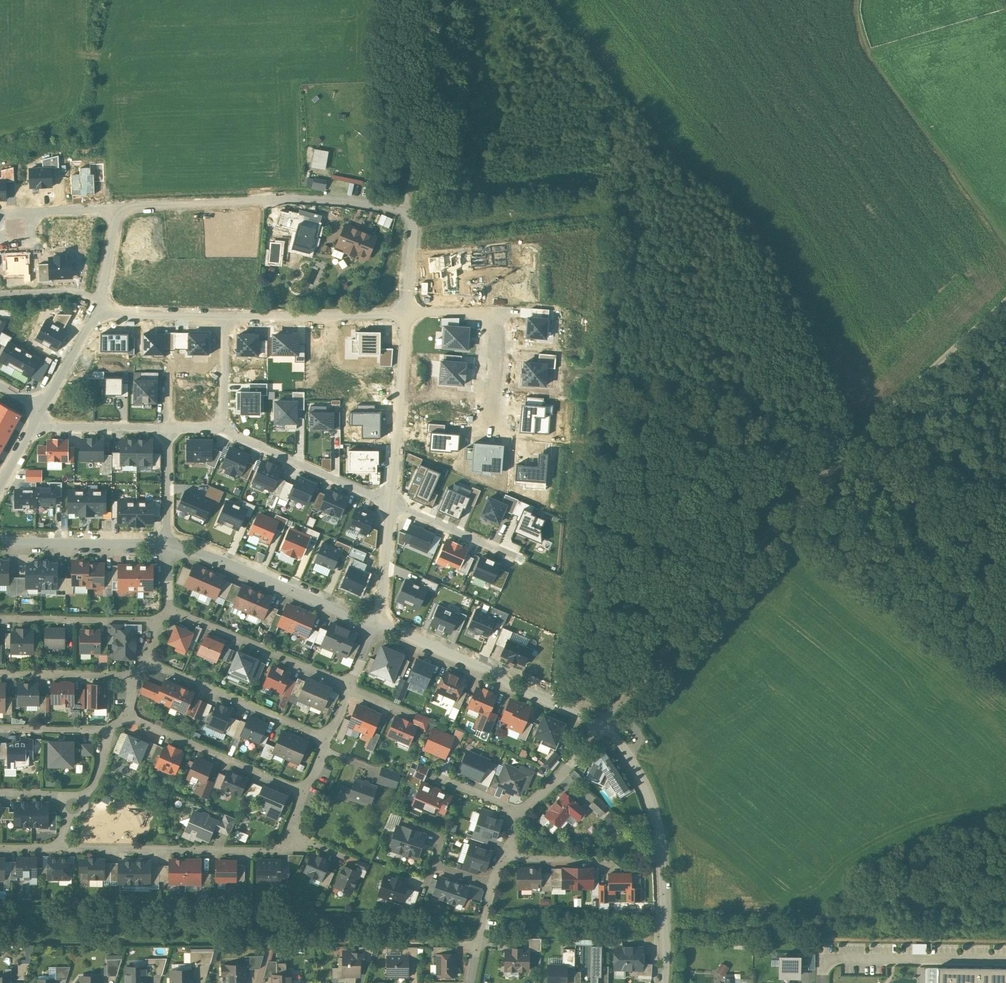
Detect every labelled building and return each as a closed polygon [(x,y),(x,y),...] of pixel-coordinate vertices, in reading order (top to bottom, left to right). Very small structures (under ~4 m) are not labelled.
[(43,167),(52,167),(58,167),(58,156),(43,160),(43,167)] [(94,174),(94,181),(104,181),(104,163),(90,164),(90,168),(90,174),(94,174)] [(15,182),(14,167),(0,170),(1,177),(0,177),(0,181),(6,181),(6,182),(15,182)] [(31,188),(53,187),(52,167),(43,167),(30,168),(31,188)] [(87,194),(94,194),(94,181),(94,174),(90,174),(90,168),(80,168),(80,174),(71,175),(72,194),(81,194),(81,196),(87,195),(87,194)] [(358,181),(332,175),(332,178),(357,183),(358,181)] [(326,181),(315,179),(314,188),(324,190),(326,181)] [(320,216),(300,210),(299,214),(290,211),(289,213),(280,210),(277,225),(297,230),(292,248),(310,253),(320,216)] [(391,227),(395,218),(383,213),(380,223),(391,227)] [(376,238),(345,225),(337,246),(345,249),(344,252),(356,256),(357,254),(368,258),(376,238)] [(281,243),(271,242),(269,262),(279,263),(281,243)] [(470,254),(429,258),(431,272),(440,272),(441,278),(443,278),(444,295),(459,293),(457,270),(471,269),(470,254)] [(26,255),(6,256),(7,275),(24,274),(25,281),(30,281),(30,274),(29,274),(28,264),(26,264),(26,255)] [(50,263),(51,278),(52,278),(72,277),(71,257),(65,257),(65,256),(55,256),(55,258),(50,258),(50,263)] [(50,263),(38,264),(39,282),(52,281),(52,278),(51,278),(50,263)] [(530,318),(547,319),(548,310),(531,308),(530,318)] [(53,324),(63,330),(72,314),(58,314),(53,324)] [(444,327),(458,328),(459,318),(441,318),(441,326),(444,327)] [(527,336),(546,338),(548,319),(547,319),(530,318),(528,318),(527,336)] [(36,339),(56,350),(67,332),(63,330),(53,324),(46,320),(36,339)] [(443,347),(467,349),(469,328),(458,328),(444,327),(443,347)] [(2,332),(0,335),(0,344),(6,347),(9,342),(10,342),(12,337),(2,332)] [(164,334),(164,350),(175,350),(175,348),(175,332),(164,332),(164,334)] [(175,348),(189,349),(189,333),(189,332),(175,332),(175,348)] [(358,354),(380,354),(380,348),(380,332),(356,332),(356,339),(351,339),(351,352),(358,352),(358,354)] [(128,334),(101,333),(101,351),(128,351),(128,337),(128,334)] [(209,334),(189,333),(189,349),(189,354),(209,354),(209,334)] [(145,334),(145,354),(164,354),(164,350),(164,334),(145,334)] [(238,334),(238,355),(258,355),(258,340),(258,334),(238,334)] [(298,334),(274,334),(274,355),(295,355),(298,355),(298,344),(298,334)] [(258,340),(258,355),(258,357),(267,357),(267,340),(258,340)] [(10,342),(9,342),(6,347),(0,359),(0,360),(30,376),(39,359),(10,342)] [(298,355),(295,355),(295,362),(305,362),(305,344),(298,344),(298,355)] [(393,349),(380,348),(380,354),(380,366),(391,366),(393,349)] [(444,354),(444,361),(461,362),(461,356),(444,354)] [(539,354),(538,363),(547,364),(547,368),(555,368),(556,355),(539,354)] [(39,359),(30,376),(40,381),(49,365),(39,359)] [(442,361),(440,382),(464,384),(464,380),(465,380),(466,368),(465,368),(465,363),(461,362),(444,361),(442,361)] [(524,362),(524,368),(522,368),(521,376),(523,376),(523,384),(545,386),(547,368),(547,364),(538,363),(524,362)] [(141,380),(135,380),(134,405),(144,405),(144,402),(157,402),(157,391),(159,391),(159,372),(141,372),(141,380)] [(123,383),(123,378),(106,378),(105,386),(104,386),(104,396),(115,396),(115,395),(122,395),(123,383)] [(129,383),(123,383),(122,395),(115,395),(115,396),(128,396),(129,383)] [(261,392),(261,395),(267,395),(267,383),(250,383),(250,391),(261,392)] [(250,391),(237,391),(237,411),(241,411),(241,414),(261,414),(261,395),(261,392),(250,391)] [(297,401),(297,409),(304,409),(304,392),(293,392),(293,401),(297,401)] [(526,397),(525,405),(543,406),(543,404),(544,398),(526,397)] [(276,401),(275,422),(296,423),(297,409),(297,401),(293,401),(276,401)] [(0,404),(0,453),(21,415),(0,404)] [(522,404),(520,431),(549,434),(551,414),(552,414),(553,405),(543,404),(543,406),(525,405),(522,404)] [(326,412),(326,406),(311,406),(311,428),(333,428),(333,412),(326,412)] [(362,438),(380,438),(381,412),(375,412),(357,412),(352,412),(352,425),(362,425),(362,438)] [(431,432),(444,433),(445,424),(428,423),(427,431),(431,432)] [(444,433),(431,432),(430,450),(451,452),(451,450),(458,451),(459,434),(444,433)] [(66,461),(68,461),(68,447),(68,439),(47,439),(47,447),(47,461),(66,461)] [(121,464),(137,464),(137,439),(121,439),(121,452),(121,464)] [(137,439),(137,464),(152,464),(152,452),(152,439),(137,439)] [(212,439),(187,439),(187,460),(207,460),(212,460),(212,448),(212,439)] [(81,460),(103,460),(103,455),(103,440),(81,440),(81,460)] [(548,454),(547,459),(551,459),(552,443),(535,441),(534,454),(539,454),(548,454)] [(504,445),(474,443),(474,448),(473,459),(472,471),(482,471),(481,475),(490,476),(491,472),(501,473),(502,468),(503,451),(504,445)] [(237,473),(241,475),(247,461),(250,454),(230,446),(222,467),(227,469),(225,473),(235,477),(237,473)] [(47,461),(47,447),(39,447),(38,461),(47,461)] [(74,447),(68,447),(68,461),(66,461),(66,463),(74,463),(74,447)] [(465,459),(473,459),(474,448),(466,447),(465,459)] [(215,448),(212,448),(212,460),(207,460),(207,464),(215,467),(222,451),(215,448)] [(378,450),(349,450),(349,471),(369,471),(377,471),(377,463),(378,463),(378,450)] [(121,464),(121,452),(111,451),(111,455),(111,469),(121,469),(121,464)] [(161,452),(152,452),(152,464),(152,470),(161,470),(161,452)] [(406,460),(420,466),(420,464),(423,459),(409,453),(406,460)] [(547,459),(548,454),(539,454),(538,466),(516,464),(515,484),(524,484),(524,487),(545,489),(547,459)] [(111,455),(103,455),(103,460),(103,472),(111,472),(111,469),(111,455)] [(331,458),(322,458),(322,467),(331,471),(331,458)] [(270,490),(272,490),(277,477),(282,467),(263,459),(252,482),(254,483),(252,486),(263,491),(265,487),(270,490)] [(254,464),(247,461),(241,475),(240,477),(247,480),(254,464)] [(433,492),(441,473),(420,464),(420,466),(408,493),(413,495),(411,499),(432,508),(438,494),(433,492)] [(42,470),(26,470),(26,481),(42,481),(42,470)] [(381,471),(377,471),(369,471),(369,484),(380,484),(381,471)] [(289,496),(307,504),(316,482),(299,475),(294,485),(289,496)] [(286,480),(277,477),(272,490),(270,490),(269,492),(279,497),(285,481),(286,480)] [(289,496),(294,485),(285,481),(279,497),(278,497),(287,501),(289,496)] [(56,487),(56,496),(62,496),(62,482),(49,482),(49,487),(56,487)] [(452,490),(448,488),(438,510),(459,519),(463,507),(465,508),(467,504),(470,497),(468,497),(471,490),(455,483),(452,490)] [(210,485),(204,498),(212,502),(218,504),(224,491),(210,485)] [(37,488),(37,505),(56,505),(56,496),(56,487),(49,487),(37,487),(37,488)] [(470,497),(467,504),(474,506),(481,490),(472,487),(471,490),(468,497),(470,497)] [(16,488),(15,507),(37,507),(37,505),(37,488),(16,488)] [(87,514),(87,490),(70,490),(70,511),(80,511),(80,514),(87,514)] [(105,490),(87,490),(87,514),(93,514),(93,512),(105,512),(105,490)] [(204,498),(185,490),(178,508),(191,514),(189,519),(203,525),(212,502),(204,498)] [(326,494),(320,508),(340,517),(347,499),(327,490),(326,494)] [(319,510),(320,508),(326,494),(319,491),(313,507),(319,510)] [(506,505),(504,510),(512,513),(518,500),(505,494),(502,503),(506,505)] [(502,503),(488,497),(481,515),(499,523),(504,510),(506,505),(502,503)] [(241,506),(227,500),(218,521),(238,530),(244,515),(247,508),(241,506)] [(247,508),(244,515),(251,517),(256,505),(243,500),(241,506),(247,508)] [(514,510),(522,514),(524,508),(532,512),(535,507),(519,500),(514,510)] [(118,524),(127,524),(127,526),(136,526),(136,502),(119,501),(118,517),(118,524)] [(153,502),(136,502),(136,526),(145,526),(145,524),(153,524),(153,516),(153,502)] [(356,508),(348,527),(365,534),(366,534),(369,526),(374,515),(356,508)] [(532,512),(524,508),(522,514),(518,521),(514,531),(542,544),(541,529),(545,520),(532,514),(532,512)] [(522,514),(514,510),(512,514),(518,516),(516,520),(518,521),(522,514)] [(274,519),(258,513),(249,535),(269,543),(275,529),(278,521),(274,519)] [(325,519),(339,523),(341,518),(327,513),(325,519)] [(278,521),(275,529),(282,532),(288,519),(276,514),(274,519),(278,521)] [(308,524),(315,526),(318,518),(311,516),(308,524)] [(434,535),(410,525),(407,534),(404,540),(406,541),(412,543),(411,545),(419,548),(419,547),(427,550),(434,535)] [(377,530),(369,526),(366,534),(365,534),(363,541),(376,547),(377,530)] [(306,534),(290,527),(280,549),(285,551),(285,553),(296,558),(297,556),(301,558),(307,544),(310,536),(306,534)] [(310,536),(307,544),(313,547),(320,533),(308,527),(306,534),(310,536)] [(404,540),(407,534),(399,531),(398,543),(404,546),(406,541),(404,540)] [(440,538),(434,535),(427,550),(434,553),(440,538)] [(468,548),(446,539),(436,563),(446,567),(448,563),(458,568),(459,568),(465,554),(468,548)] [(342,551),(340,555),(347,558),(348,556),(352,547),(337,540),(333,547),(342,551)] [(333,547),(323,542),(314,562),(333,570),(340,555),(342,551),(333,547)] [(352,557),(363,562),(367,553),(352,547),(348,556),(352,557)] [(263,562),(266,554),(260,552),(257,561),(263,562)] [(474,558),(465,554),(459,568),(458,568),(457,570),(467,574),(474,558)] [(473,575),(492,583),(498,568),(500,564),(481,556),(473,575)] [(339,586),(360,595),(370,574),(364,571),(367,564),(363,562),(352,557),(339,586)] [(0,560),(0,584),(7,584),(8,584),(8,577),(8,561),(1,561),(1,560),(0,560)] [(35,561),(32,564),(27,564),(27,577),(27,587),(28,587),(41,587),(42,561),(35,561)] [(51,564),(48,561),(42,561),(41,587),(56,588),(56,578),(57,564),(51,564)] [(88,561),(73,561),(73,578),(73,584),(87,584),(88,564),(88,561)] [(88,564),(87,584),(87,587),(95,587),(97,589),(100,589),(102,587),(103,587),(103,585),(104,571),(104,564),(88,564)] [(132,568),(120,568),(120,565),(119,565),(119,579),(120,579),(120,581),(119,581),(119,590),(136,590),(137,565),(132,565),(132,568)] [(142,565),(137,565),(136,590),(152,590),(152,584),(153,566),(151,566),(151,568),(142,568),(142,565)] [(209,571),(194,565),(192,570),(186,585),(201,591),(209,571)] [(192,570),(183,566),(176,583),(185,587),(186,585),(192,570)] [(508,572),(498,568),(492,583),(491,584),(501,588),(508,572)] [(113,571),(104,571),(103,585),(112,586),(112,581),(113,571)] [(224,577),(209,571),(201,591),(215,597),(216,596),(223,579),(224,577)] [(17,577),(8,577),(8,584),(7,584),(7,595),(17,595),(17,577)] [(27,577),(17,577),(17,595),(27,595),(28,587),(27,587),(27,577)] [(428,588),(427,589),(435,592),(438,584),(423,577),(419,584),(428,588)] [(66,578),(56,578),(56,588),(56,596),(65,596),(65,594),(66,578)] [(223,579),(216,596),(225,600),(228,593),(232,583),(223,579)] [(419,584),(406,579),(397,600),(418,609),(427,589),(428,588),(419,584)] [(257,592),(242,585),(237,597),(234,604),(234,605),(248,612),(257,592)] [(271,598),(257,592),(248,612),(262,618),(263,618),(268,605),(271,598)] [(237,597),(228,593),(225,600),(234,604),(237,597)] [(268,605),(263,618),(262,618),(261,621),(270,625),(271,626),(276,613),(278,609),(268,605)] [(301,610),(287,605),(282,616),(279,625),(292,631),(301,610)] [(458,613),(438,605),(430,624),(450,632),(452,628),(458,613)] [(493,607),(490,615),(496,618),(494,621),(504,625),(509,614),(493,607)] [(475,630),(488,636),(494,621),(496,618),(490,615),(476,609),(465,634),(472,637),(475,630)] [(315,616),(301,610),(292,631),(306,636),(310,628),(315,616)] [(459,612),(458,613),(452,628),(460,631),(466,615),(459,612)] [(276,613),(271,626),(270,625),(268,630),(275,633),(279,625),(282,616),(276,613)] [(328,631),(321,645),(334,651),(343,628),(331,623),(328,631)] [(124,625),(107,624),(107,635),(115,635),(116,631),(124,631),(124,625)] [(184,625),(180,624),(179,626),(175,625),(168,643),(176,646),(175,650),(184,654),(191,639),(194,631),(187,628),(188,627),(184,626),(184,625)] [(202,628),(196,626),(194,631),(191,639),(196,641),(202,628)] [(328,631),(320,627),(318,631),(312,645),(313,645),(314,642),(321,645),(328,631)] [(505,646),(507,637),(511,638),(513,630),(504,627),(499,644),(505,646)] [(310,628),(306,636),(302,644),(311,648),(312,645),(318,631),(310,628)] [(343,628),(334,651),(346,656),(352,641),(356,634),(343,628)] [(29,629),(17,629),(17,632),(11,632),(11,648),(11,653),(12,653),(12,656),(22,656),(22,653),(33,653),(33,632),(29,632),(29,629)] [(64,629),(45,629),(45,647),(64,647),(64,629)] [(92,629),(86,629),(86,630),(81,630),(81,636),(80,636),(79,641),(81,641),(81,650),(88,650),(88,652),(99,652),(100,652),(100,637),(100,632),(92,631),(92,629)] [(124,631),(116,631),(115,635),(115,640),(113,643),(113,648),(115,650),(115,658),(118,658),(119,659),(123,659),(124,658),(135,658),(136,631),(124,631)] [(224,643),(206,635),(198,653),(216,661),(224,643)] [(107,637),(100,637),(100,652),(99,652),(99,655),(107,655),(107,637)] [(534,650),(508,640),(501,658),(526,668),(534,650)] [(352,641),(346,656),(353,659),(360,644),(352,641)] [(395,652),(382,646),(376,660),(371,671),(372,671),(394,680),(396,674),(395,673),(402,658),(403,655),(402,655),(403,654),(396,651),(395,652)] [(257,660),(238,651),(229,671),(241,676),(240,680),(247,683),(249,679),(257,660)] [(370,657),(365,670),(371,673),(372,671),(371,671),(376,660),(370,657)] [(402,658),(395,673),(396,674),(402,677),(409,661),(402,658)] [(434,667),(417,660),(408,680),(425,687),(434,667)] [(277,668),(272,666),(272,668),(270,668),(267,675),(269,675),(265,683),(272,686),(271,689),(280,693),(281,693),(288,677),(289,675),(282,672),(283,670),(277,668)] [(464,680),(445,672),(437,691),(456,699),(460,690),(464,680)] [(296,681),(288,677),(281,693),(280,693),(289,697),(296,681)] [(306,681),(298,678),(291,694),(298,698),(306,681)] [(331,688),(307,678),(306,681),(298,698),(298,699),(322,709),(328,696),(331,688)] [(409,683),(401,679),(394,696),(401,699),(409,683)] [(179,686),(165,680),(160,691),(156,699),(156,700),(162,702),(171,706),(179,686)] [(156,685),(145,681),(140,692),(156,700),(156,699),(160,691),(155,689),(156,685)] [(26,684),(25,684),(19,684),(19,704),(37,704),(38,704),(38,696),(38,692),(36,692),(37,684),(31,684),(30,684),(26,684)] [(73,684),(52,684),(52,702),(71,702),(73,702),(73,694),(73,684)] [(106,685),(89,684),(89,690),(89,707),(105,707),(106,699),(107,699),(107,691),(106,691),(106,685)] [(593,688),(587,685),(582,696),(587,699),(593,688)] [(179,686),(171,706),(177,709),(185,712),(193,693),(179,686)] [(89,690),(80,689),(80,694),(80,707),(89,707),(89,690)] [(491,692),(484,689),(483,691),(476,689),(469,706),(483,712),(488,714),(489,712),(495,697),(490,694),(491,692)] [(460,690),(456,699),(452,706),(459,709),(466,693),(460,690)] [(80,694),(73,694),(73,702),(71,702),(71,712),(80,712),(80,707),(80,694)] [(12,697),(4,696),(4,711),(3,711),(3,714),(12,715),(12,697)] [(46,696),(38,696),(38,704),(37,704),(37,712),(46,712),(46,696)] [(328,696),(322,709),(321,712),(329,716),(336,699),(328,696)] [(207,703),(196,698),(189,714),(200,719),(207,703)] [(530,709),(510,700),(502,718),(509,722),(508,725),(520,730),(521,731),(525,720),(530,709)] [(171,706),(162,702),(161,704),(169,710),(171,706)] [(225,709),(216,705),(214,712),(211,711),(209,716),(207,717),(209,722),(208,725),(216,729),(217,726),(227,731),(228,731),(233,719),(232,718),(229,717),(232,709),(226,706),(225,709)] [(369,709),(357,705),(353,713),(351,717),(352,717),(350,721),(348,726),(359,731),(369,709)] [(177,709),(171,706),(169,710),(168,711),(169,711),(175,714),(177,709)] [(380,714),(369,709),(359,731),(371,736),(373,732),(375,727),(375,728),(377,723),(376,723),(380,714)] [(431,718),(417,712),(412,723),(412,725),(416,726),(425,730),(431,718)] [(488,714),(483,712),(477,726),(490,732),(497,715),(489,712),(488,714)] [(564,723),(544,715),(535,735),(542,738),(555,744),(557,740),(564,723)] [(267,724),(249,716),(246,722),(241,735),(259,743),(267,724)] [(233,719),(228,731),(227,731),(226,733),(233,736),(233,737),(241,720),(240,720),(240,721),(233,717),(232,718),(233,719)] [(412,723),(403,719),(403,720),(395,717),(388,735),(398,739),(399,737),(409,742),(416,726),(412,725),(412,723)] [(344,718),(336,738),(342,741),(348,726),(350,721),(344,718)] [(241,720),(233,737),(239,740),(241,735),(246,722),(241,720)] [(525,720),(521,731),(520,730),(517,737),(525,740),(532,724),(525,720)] [(463,733),(456,729),(452,738),(453,738),(450,746),(457,749),(463,733)] [(275,747),(273,752),(286,758),(295,736),(289,734),(282,732),(275,747)] [(373,732),(371,736),(365,748),(373,751),(380,735),(373,732)] [(452,738),(438,732),(436,736),(431,734),(429,739),(427,743),(432,745),(430,750),(445,756),(450,746),(453,738),(452,738)] [(147,743),(128,734),(119,754),(139,763),(142,756),(148,743),(147,743)] [(295,736),(286,758),(298,763),(307,743),(300,740),(301,739),(295,736)] [(555,744),(542,738),(540,744),(555,750),(559,741),(557,740),(555,744)] [(7,761),(7,768),(16,768),(16,767),(20,766),(30,764),(30,758),(33,758),(33,751),(33,745),(33,741),(26,739),(26,743),(21,743),(21,741),(8,745),(9,746),(9,758),(9,761),(7,761)] [(157,744),(148,741),(147,743),(148,743),(142,756),(150,759),(157,744)] [(73,742),(50,742),(49,765),(72,766),(73,742)] [(9,758),(9,746),(6,746),(7,743),(0,743),(0,758),(9,758)] [(275,747),(266,743),(260,756),(270,760),(273,752),(275,747)] [(150,759),(150,761),(157,764),(164,747),(157,744),(150,759)] [(92,745),(82,745),(82,754),(92,754),(92,745)] [(180,750),(169,745),(168,749),(164,747),(157,764),(156,766),(174,774),(182,755),(179,753),(180,750)] [(604,750),(594,757),(595,758),(585,777),(591,780),(590,781),(595,783),(595,782),(604,786),(608,778),(620,797),(630,790),(604,750)] [(560,756),(554,751),(542,766),(549,769),(560,756)] [(489,761),(466,752),(459,770),(480,779),(481,780),(486,767),(489,761)] [(198,758),(196,758),(187,778),(199,783),(195,792),(201,795),(204,788),(202,788),(206,779),(212,765),(206,763),(205,761),(198,758)] [(429,768),(418,764),(415,769),(413,776),(421,779),(424,781),(429,768)] [(500,777),(497,784),(519,794),(527,775),(505,765),(500,777)] [(421,779),(413,776),(415,769),(410,767),(404,782),(419,788),(422,783),(420,782),(421,779)] [(495,771),(486,767),(481,780),(480,779),(478,783),(488,787),(489,784),(494,774),(495,771)] [(399,774),(382,768),(378,781),(395,787),(399,774)] [(587,782),(574,770),(571,774),(584,785),(587,782)] [(246,779),(228,771),(226,776),(220,790),(229,794),(233,792),(239,795),(246,779)] [(226,776),(219,772),(214,783),(213,787),(220,790),(226,776)] [(500,777),(494,774),(489,784),(496,787),(497,784),(500,777)] [(214,783),(206,779),(202,788),(204,788),(201,795),(208,798),(213,787),(214,783)] [(377,787),(355,779),(351,790),(341,786),(337,797),(348,801),(348,798),(370,806),(377,787)] [(451,797),(429,788),(430,786),(422,782),(422,783),(419,788),(413,802),(423,806),(422,809),(435,814),(437,810),(444,813),(451,797)] [(273,790),(263,786),(258,798),(263,801),(267,811),(266,814),(277,819),(279,812),(285,798),(280,796),(281,793),(273,790)] [(564,792),(545,816),(548,819),(557,826),(559,827),(570,813),(578,819),(584,812),(576,806),(578,804),(564,792)] [(608,808),(596,797),(589,805),(601,815),(606,809),(608,808)] [(32,803),(15,803),(15,812),(9,812),(8,812),(8,819),(15,819),(15,823),(22,823),(22,826),(31,826),(32,803)] [(48,803),(32,803),(31,826),(41,826),(41,823),(48,824),(48,812),(48,803)] [(497,813),(482,808),(480,814),(495,819),(497,813)] [(616,818),(606,809),(601,815),(610,824),(616,818)] [(56,812),(48,812),(48,824),(48,826),(49,826),(49,830),(56,830),(56,812)] [(201,814),(194,812),(191,818),(193,819),(191,825),(189,824),(184,835),(192,839),(193,836),(200,839),(201,837),(207,840),(210,832),(208,831),(210,827),(218,831),(219,831),(218,831),(221,823),(208,818),(207,815),(203,813),(201,814)] [(236,819),(225,814),(221,823),(218,831),(219,831),(229,835),(236,819)] [(495,819),(480,814),(476,823),(499,831),(502,821),(495,819)] [(543,825),(548,819),(545,816),(543,814),(538,820),(543,825)] [(557,826),(548,819),(543,825),(552,832),(557,826)] [(499,831),(476,823),(473,833),(489,838),(495,840),(499,831)] [(403,828),(396,826),(389,848),(403,853),(411,829),(404,827),(403,828)] [(548,834),(539,826),(535,831),(544,838),(548,834)] [(247,841),(251,834),(239,829),(236,837),(247,841)] [(411,829),(403,853),(417,858),(425,835),(418,833),(419,832),(411,829)] [(489,838),(473,833),(472,835),(471,838),(487,844),(489,838)] [(487,844),(471,838),(470,840),(472,841),(470,844),(481,848),(483,843),(487,844)] [(470,844),(469,844),(466,854),(489,861),(492,852),(481,848),(470,844)] [(312,854),(304,872),(321,880),(326,870),(329,861),(324,859),(324,858),(323,858),(319,856),(318,856),(318,857),(312,854)] [(489,861),(466,854),(463,863),(468,865),(479,868),(485,871),(489,861)] [(28,860),(25,860),(25,858),(17,857),(17,861),(16,875),(17,876),(23,876),(23,879),(30,880),(30,876),(36,876),(37,858),(28,858),(28,860)] [(69,858),(49,858),(49,868),(48,879),(49,879),(68,879),(68,875),(69,863),(69,858)] [(89,860),(81,860),(81,871),(83,871),(83,878),(98,878),(98,877),(103,877),(103,878),(103,863),(104,860),(95,860),(96,858),(89,858),(89,860)] [(130,861),(119,861),(119,863),(119,881),(119,883),(134,883),(135,859),(130,859),(130,861)] [(150,861),(139,861),(139,859),(135,859),(134,883),(149,884),(150,866),(150,861)] [(186,859),(170,859),(169,865),(169,881),(169,883),(185,883),(186,859)] [(201,860),(186,859),(185,883),(200,884),(201,873),(201,860)] [(279,860),(258,860),(257,882),(260,882),(260,881),(270,881),(270,877),(279,878),(279,863),(279,860)] [(369,864),(358,860),(355,867),(356,867),(366,871),(369,864)] [(236,861),(217,861),(216,880),(218,882),(225,882),(227,880),(235,880),(236,864),(236,861)] [(119,863),(111,863),(110,881),(119,881),(119,863)] [(288,863),(279,863),(279,878),(279,880),(285,880),(288,872),(288,863)] [(245,864),(236,864),(235,880),(244,880),(245,864)] [(169,865),(158,865),(158,866),(159,881),(169,881),(169,865)] [(479,868),(468,865),(466,871),(477,875),(479,868)] [(158,866),(150,866),(149,884),(159,884),(159,881),(158,866)] [(355,871),(343,866),(335,886),(351,893),(358,875),(359,873),(355,871)] [(366,871),(356,867),(355,871),(359,873),(358,875),(363,878),(366,871)] [(540,891),(540,873),(540,868),(518,868),(518,888),(532,888),(532,891),(539,891),(539,892),(540,891)] [(563,868),(551,868),(551,882),(562,882),(562,869),(563,869),(563,868)] [(580,868),(574,868),(574,869),(563,869),(562,869),(562,882),(562,888),(563,888),(563,887),(574,887),(574,888),(580,888),(580,887),(592,887),(592,888),(592,882),(592,869),(580,869),(580,868)] [(326,870),(321,880),(319,884),(327,888),(334,873),(326,870)] [(210,873),(201,873),(200,884),(200,889),(210,889),(210,873)] [(551,888),(551,873),(540,873),(540,891),(551,891),(551,888)] [(640,874),(608,874),(608,884),(608,889),(609,889),(615,889),(627,889),(627,901),(640,901),(640,874)] [(392,878),(385,876),(379,895),(401,902),(406,887),(407,883),(400,881),(400,879),(393,877),(392,878)] [(454,882),(439,877),(433,893),(439,895),(438,898),(447,902),(454,882)] [(468,887),(454,882),(447,902),(456,905),(457,901),(463,904),(466,895),(469,887),(468,887)] [(478,887),(469,884),(468,887),(469,887),(466,895),(474,898),(478,887)] [(608,884),(598,884),(598,895),(598,902),(609,902),(609,889),(608,889),(608,884)] [(419,891),(406,887),(401,902),(414,906),(419,891)] [(609,912),(609,902),(598,902),(598,912),(609,912)] [(541,938),(524,938),(524,950),(528,950),(528,951),(541,951),(541,938)] [(26,943),(25,963),(33,963),(34,944),(26,943)] [(912,944),(912,953),(926,953),(926,944),(912,944)] [(591,945),(590,982),(601,982),(601,966),(602,946),(591,945)] [(346,951),(346,953),(345,958),(340,958),(338,959),(338,968),(332,968),(332,978),(339,978),(339,982),(348,982),(355,982),(355,976),(359,976),(359,961),(363,961),(370,961),(374,947),(359,947),(359,953),(355,953),(355,951),(346,951)] [(417,947),(399,947),(399,956),(408,956),(408,959),(417,959),(417,947)] [(451,947),(433,947),(433,955),(437,955),(437,954),(451,954),(451,947)] [(622,947),(615,947),(615,948),(615,968),(638,969),(642,969),(642,963),(643,947),(622,947)] [(513,950),(506,950),(505,970),(507,970),(519,970),(528,970),(528,951),(528,950),(524,950),(520,950),(521,949),(513,948),(513,950)] [(563,966),(567,966),(566,967),(575,967),(575,949),(563,949),(563,966)] [(214,951),(190,952),(190,964),(210,964),(214,951)] [(800,957),(799,969),(809,969),(809,953),(799,953),(799,957),(800,957)] [(451,954),(437,954),(437,955),(437,976),(455,975),(455,967),(456,966),(456,962),(455,961),(455,954),(451,954)] [(263,956),(245,956),(245,964),(246,964),(246,969),(259,969),(263,956)] [(399,956),(387,956),(387,976),(407,976),(408,959),(408,956),(399,956)] [(799,957),(780,957),(780,977),(796,977),(798,976),(799,974),(799,969),(800,957),(799,957)] [(167,958),(145,959),(145,967),(146,967),(146,976),(162,975),(167,958)] [(122,959),(107,959),(107,976),(117,976),(122,959)] [(276,961),(268,961),(263,977),(272,977),(272,975),(277,975),(276,961)] [(726,976),(731,966),(723,962),(718,971),(726,976)] [(30,963),(18,963),(18,979),(25,979),(30,963)] [(652,964),(642,963),(642,969),(638,969),(637,978),(651,979),(652,964)] [(221,965),(222,976),(226,976),(226,982),(243,982),(245,982),(246,981),(246,980),(246,979),(246,969),(246,964),(245,964),(221,965)] [(548,965),(548,982),(566,982),(566,967),(567,966),(563,966),(548,965)] [(70,967),(56,967),(56,979),(66,979),(70,967)] [(146,967),(145,967),(126,967),(126,982),(146,982),(146,976),(146,967)] [(938,967),(938,968),(938,982),(1005,982),(1005,968),(938,967)] [(938,968),(925,968),(925,982),(938,982),(938,968)] [(171,970),(171,982),(192,982),(192,970),(171,970)] [(272,975),(272,977),(273,982),(291,982),(291,975),(277,975),(272,975)]
